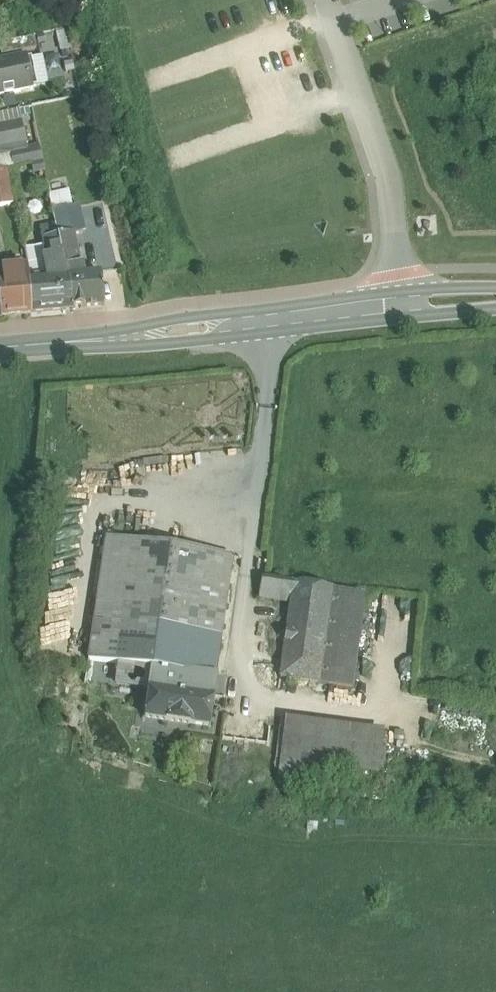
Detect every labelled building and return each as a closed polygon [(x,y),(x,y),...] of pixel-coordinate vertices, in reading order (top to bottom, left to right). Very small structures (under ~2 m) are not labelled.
[(0,62),(0,96),(32,90),(32,87),(47,84),(42,57),(26,60),(26,57),(0,62)] [(0,127),(0,157),(12,154),(26,151),(21,122),(0,127)] [(26,151),(12,154),(15,166),(33,162),(35,172),(44,171),(40,148),(26,151)] [(0,157),(0,169),(6,168),(15,166),(12,154),(0,157)] [(0,169),(0,207),(13,204),(6,168),(0,169)] [(77,209),(52,214),(56,228),(58,237),(74,234),(74,235),(82,234),(77,209)] [(56,228),(40,232),(50,277),(39,278),(29,279),(31,313),(73,310),(73,309),(66,276),(58,237),(56,228)] [(74,234),(58,237),(66,276),(73,309),(85,309),(85,308),(103,307),(100,273),(82,275),(74,235),(74,234)] [(38,265),(27,266),(29,279),(39,278),(38,265)] [(0,268),(0,312),(1,316),(31,313),(29,279),(27,266),(0,268)] [(231,558),(107,540),(106,539),(88,661),(151,670),(215,679),(219,645),(233,558),(231,558)] [(293,582),(262,578),(258,599),(290,604),(293,582)] [(332,588),(293,582),(290,604),(279,679),(318,684),(332,588)] [(366,593),(332,588),(318,684),(352,689),(366,593)] [(215,679),(151,670),(144,719),(209,729),(214,696),(212,696),(215,679)] [(383,734),(285,722),(280,760),(315,764),(378,772),(383,734)] [(315,764),(280,760),(277,779),(312,783),(315,764)]
